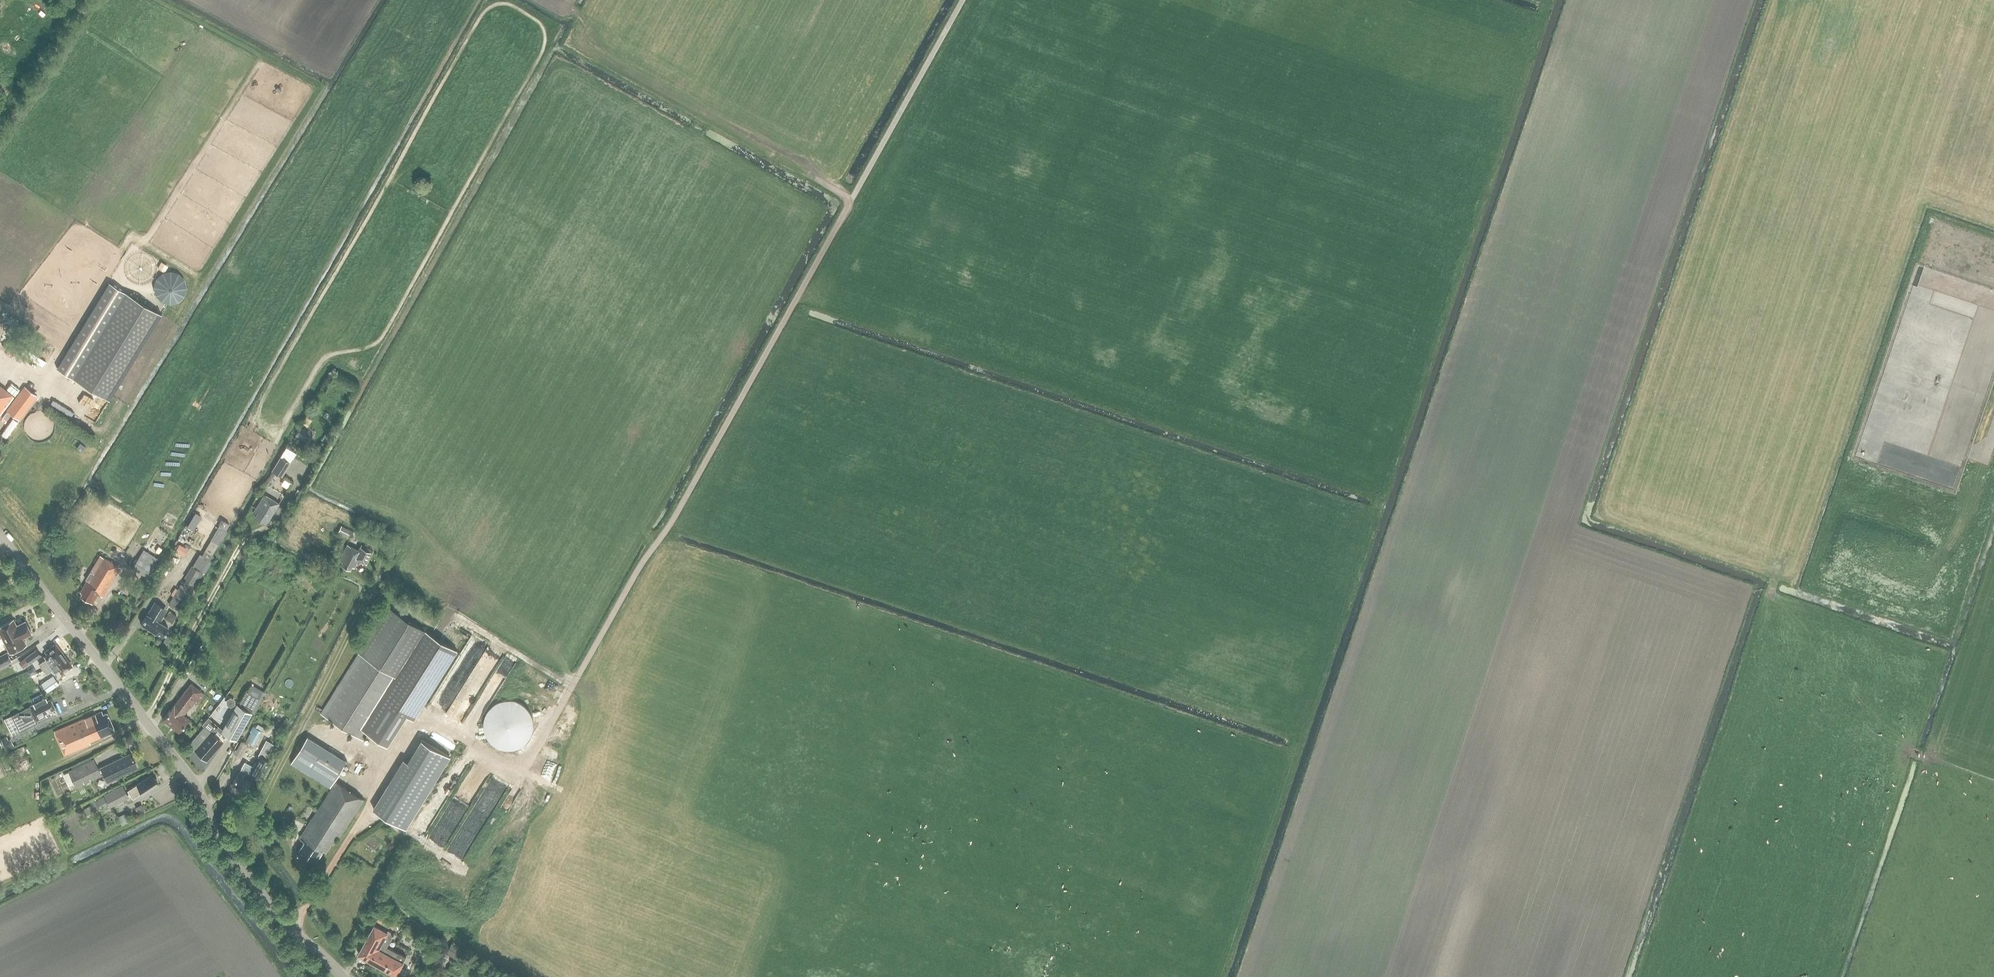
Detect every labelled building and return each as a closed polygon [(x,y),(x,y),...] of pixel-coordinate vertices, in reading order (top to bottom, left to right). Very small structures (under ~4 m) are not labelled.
[(161,262),(157,268),(165,272),(168,266),(161,262)] [(110,282),(57,367),(110,399),(162,314),(110,282)] [(10,336),(3,346),(16,356),(23,347),(10,336)] [(46,361),(24,347),(21,353),(43,366),(46,361)] [(24,385),(7,409),(20,419),(38,395),(24,385)] [(14,397),(0,386),(0,415),(14,397)] [(6,438),(18,422),(13,418),(1,435),(6,438)] [(313,434),(300,427),(295,436),(308,443),(313,434)] [(286,447),(280,457),(281,457),(290,463),(296,453),(286,447)] [(281,457),(272,471),(281,476),(290,463),(281,457)] [(279,503),(264,495),(254,512),(257,514),(255,517),(266,524),(279,503)] [(223,520),(220,526),(226,529),(229,524),(223,520)] [(189,523),(187,527),(188,527),(191,529),(193,531),(196,526),(189,523)] [(341,526),(338,532),(351,539),(354,532),(341,526)] [(196,533),(193,531),(191,529),(188,527),(181,538),(190,543),(196,533)] [(218,544),(211,540),(205,551),(202,555),(202,554),(194,567),(192,565),(185,577),(187,579),(184,585),(181,583),(169,604),(185,613),(196,593),(193,591),(204,572),(203,572),(210,559),(212,555),(218,544)] [(179,544),(175,551),(183,556),(188,549),(179,544)] [(339,560),(342,562),(341,564),(350,569),(351,566),(354,568),(358,560),(366,564),(373,551),(361,545),(358,550),(347,545),(339,560)] [(145,551),(137,563),(150,571),(158,559),(145,551)] [(120,568),(100,555),(85,579),(87,580),(80,593),(81,593),(80,596),(92,604),(97,594),(102,597),(120,568)] [(159,622),(165,612),(168,608),(156,600),(147,615),(146,614),(141,624),(163,637),(169,628),(159,622)] [(388,607),(321,713),(363,740),(368,732),(388,745),(407,715),(415,720),(458,651),(388,607)] [(25,621),(16,626),(13,619),(0,626),(0,634),(9,653),(26,645),(23,638),(31,634),(25,621)] [(39,664),(43,670),(63,655),(55,644),(45,652),(48,655),(44,657),(46,659),(39,664)] [(41,655),(36,650),(25,658),(29,664),(41,655)] [(0,656),(0,666),(11,661),(7,653),(0,656)] [(63,655),(43,670),(46,674),(53,669),(56,673),(59,670),(62,673),(71,666),(63,655)] [(29,664),(25,658),(19,662),(23,668),(29,664)] [(46,693),(59,684),(53,676),(40,685),(46,693)] [(182,715),(188,706),(190,708),(194,703),(196,705),(204,694),(191,683),(173,706),(162,720),(179,732),(189,719),(188,718),(187,719),(182,715)] [(246,691),(238,705),(251,713),(252,713),(253,714),(265,692),(251,685),(247,692),(246,691)] [(45,714),(55,709),(50,699),(47,701),(46,698),(34,704),(11,716),(19,731),(46,716),(45,714)] [(531,719),(523,699),(505,700),(483,708),(484,727),(493,748),(513,747),(532,739),(531,719)] [(204,726),(189,744),(195,748),(194,749),(193,749),(193,750),(206,761),(207,761),(206,760),(223,742),(220,740),(225,734),(236,741),(251,713),(238,705),(237,705),(223,730),(209,717),(202,724),(204,726)] [(89,741),(100,736),(114,730),(107,713),(103,715),(101,712),(54,732),(64,755),(90,744),(89,743),(89,741)] [(253,727),(246,741),(253,745),(261,731),(255,728),(253,727)] [(7,737),(1,740),(6,749),(14,746),(10,739),(8,740),(7,737)] [(404,759),(373,809),(406,829),(450,757),(422,740),(408,762),(404,759)] [(324,747),(308,773),(330,787),(346,761),(324,747)] [(93,760),(68,772),(76,788),(103,774),(107,782),(136,767),(132,759),(133,758),(132,756),(131,757),(130,754),(98,770),(93,760)] [(244,762),(241,768),(232,784),(245,792),(254,776),(259,779),(269,761),(259,756),(253,767),(244,762)] [(104,795),(109,804),(110,807),(130,796),(132,798),(142,792),(143,794),(158,784),(152,774),(127,791),(129,793),(127,794),(122,786),(104,795)] [(336,782),(333,786),(300,838),(305,842),(298,853),(314,863),(323,849),(326,851),(332,843),(334,844),(337,838),(338,839),(364,800),(336,782)] [(103,797),(95,801),(99,808),(107,804),(103,797)] [(142,804),(135,808),(138,814),(145,810),(142,804)] [(127,812),(117,817),(122,826),(131,821),(127,812)] [(381,912),(378,919),(394,928),(397,921),(381,912)] [(394,933),(389,930),(387,932),(375,925),(358,954),(396,975),(406,957),(387,946),(394,933)] [(447,973),(453,976),(462,976),(465,973),(451,965),(447,973)]
